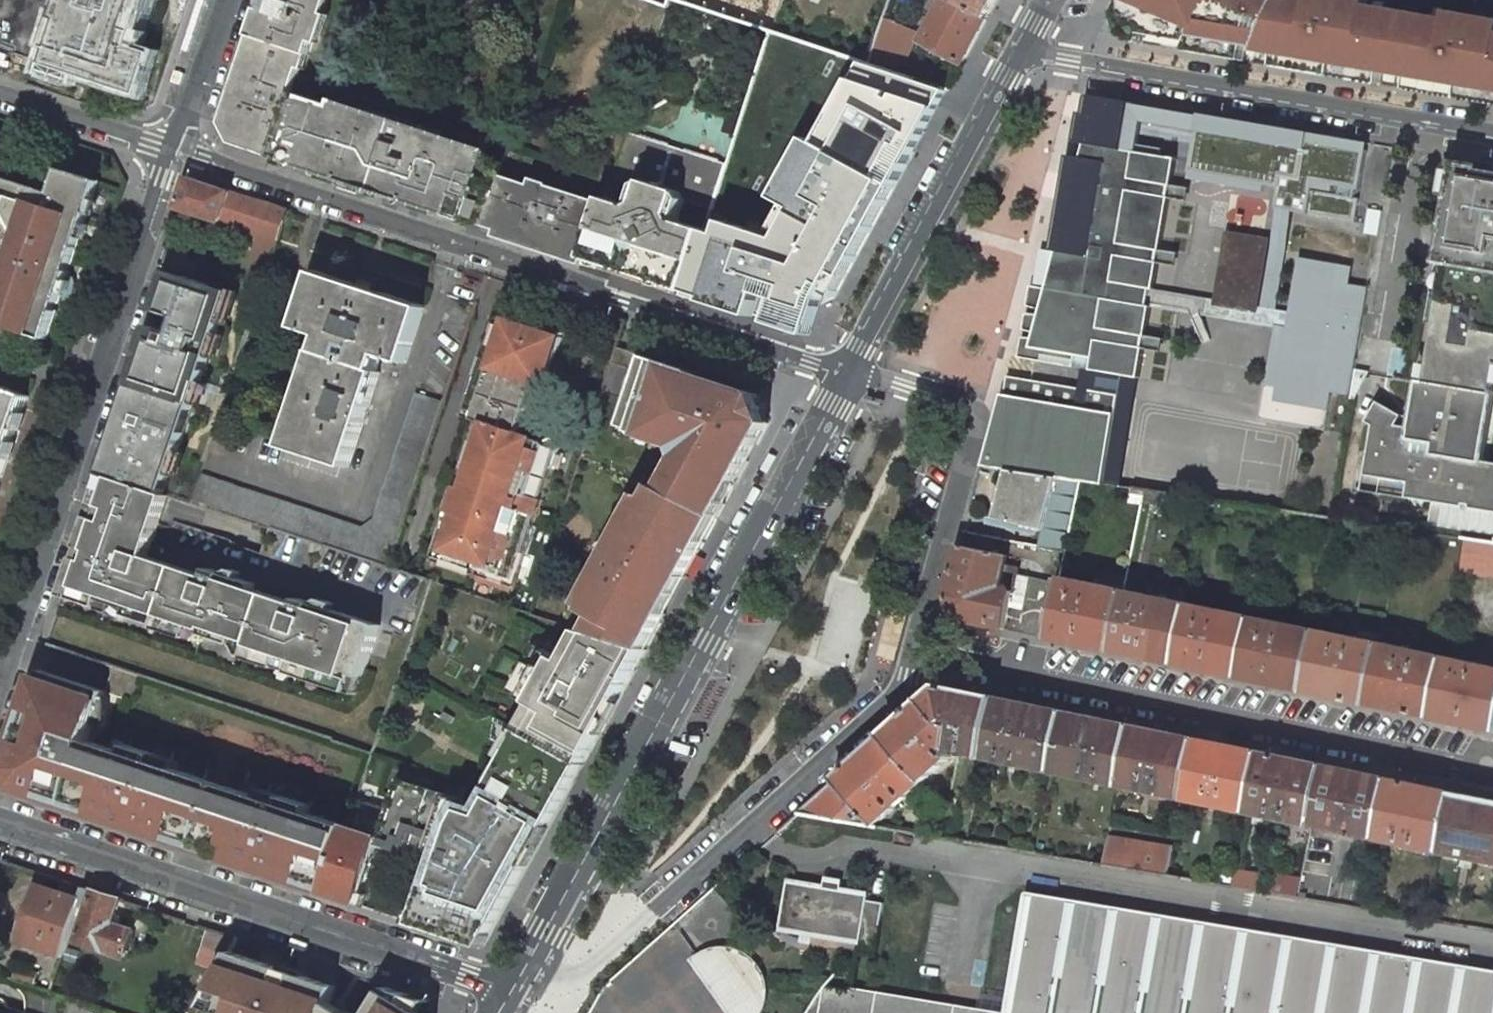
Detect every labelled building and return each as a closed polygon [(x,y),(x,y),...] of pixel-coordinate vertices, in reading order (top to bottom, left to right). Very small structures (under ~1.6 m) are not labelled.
[(59,18),(65,21),(57,45),(51,43),(44,63),(140,95),(154,54),(132,46),(142,13),(144,13),(148,0),(66,0),(59,18)] [(250,38),(254,39),(236,91),(233,90),(225,112),(228,118),(224,131),(224,132),(226,137),(227,137),(246,144),(274,153),(277,140),(280,132),(292,95),(298,74),(299,75),(301,70),(300,70),(297,69),(302,56),(310,59),(325,15),(320,14),(325,0),(263,0),(257,17),(250,38)] [(923,0),(889,0),(869,64),(901,74),(921,30),(913,26),(923,0)] [(963,62),(987,18),(952,0),(944,0),(923,42),(963,62)] [(987,18),(996,0),(952,0),(987,18)] [(1136,2),(1127,20),(1135,31),(1191,42),(1246,52),(1247,46),(1279,52),(1278,57),(1319,65),(1324,69),(1323,71),(1353,77),(1354,74),(1358,71),(1383,75),(1384,70),(1409,74),(1408,80),(1433,83),(1436,88),(1436,91),(1466,96),(1466,93),(1470,90),(1492,94),(1492,30),(1486,22),(1446,15),(1445,22),(1357,7),(1350,0),(1296,0),(1295,5),(1278,2),(1273,0),(1135,0),(1136,2)] [(1246,52),(1191,42),(1190,51),(1244,61),(1246,52)] [(302,56),(297,69),(300,70),(301,70),(305,72),(310,59),(302,56)] [(869,64),(862,61),(818,142),(807,136),(791,166),(800,171),(783,201),(786,202),(776,220),(785,224),(778,237),(725,220),(721,234),(707,229),(685,298),(751,319),(759,296),(778,302),(772,321),(810,333),(823,292),(835,297),(925,130),(923,129),(946,88),(901,74),(869,64)] [(1021,337),(1018,357),(1034,360),(1035,354),(1041,355),(1039,361),(1073,367),(1075,356),(1092,359),(1090,370),(1138,379),(1151,307),(1147,307),(1150,290),(1154,291),(1178,160),(1125,151),(1132,103),(1087,94),(1083,116),(1080,115),(1074,144),(1085,146),(1083,160),(1069,157),(1052,251),(1057,252),(1046,289),(1031,286),(1027,306),(1040,310),(1039,315),(1026,313),(1023,330),(1034,333),(1032,338),(1021,337)] [(270,163),(480,231),(483,224),(499,174),(500,171),(503,164),(411,134),(413,128),(398,123),(396,129),(292,95),(280,132),(277,140),(274,153),(272,156),(272,157),(270,163)] [(707,229),(727,164),(631,133),(616,179),(640,187),(634,207),(610,199),(608,204),(590,260),(687,291),(707,229)] [(274,153),(246,144),(245,147),(272,157),(272,156),(274,153)] [(1457,163),(1453,184),(1445,233),(1453,234),(1449,256),(1448,263),(1442,297),(1438,324),(1431,366),(1424,365),(1421,381),(1425,382),(1418,427),(1396,424),(1402,414),(1377,400),(1366,420),(1373,424),(1362,489),(1433,501),(1465,507),(1465,504),(1471,505),(1471,508),(1492,512),(1492,463),(1483,461),(1492,405),(1492,169),(1457,163)] [(800,171),(791,166),(774,196),(783,201),(800,171)] [(0,254),(0,325),(47,340),(69,273),(66,272),(69,263),(72,264),(99,180),(67,170),(59,194),(37,187),(36,191),(29,189),(31,185),(0,175),(0,224),(6,236),(0,254)] [(546,189),(499,174),(483,224),(498,230),(496,236),(519,244),(527,247),(556,256),(588,266),(590,260),(608,204),(548,185),(546,189)] [(177,208),(279,241),(279,240),(289,211),(187,178),(177,208)] [(778,237),(785,224),(776,220),(768,234),(778,237)] [(1449,256),(1453,234),(1445,233),(1440,262),(1448,263),(1449,256)] [(1154,291),(1150,290),(1147,307),(1151,307),(1289,332),(1292,316),(1282,314),(1251,308),(1262,246),(1232,241),(1220,303),(1154,291)] [(1353,395),(1370,290),(1344,286),(1347,269),(1308,262),(1297,331),(1289,381),(1287,389),(1326,395),(1327,390),(1353,395)] [(233,290),(172,269),(142,359),(203,380),(233,290)] [(425,308),(316,272),(298,328),(323,336),(318,351),(317,351),(285,447),(349,468),(381,372),(377,371),(382,355),(407,363),(425,308)] [(1438,324),(1442,297),(1435,295),(1430,323),(1438,324)] [(494,344),(503,318),(495,315),(487,341),(494,344)] [(484,374),(476,398),(469,395),(465,407),(470,417),(479,420),(487,423),(478,450),(457,514),(449,511),(444,526),(453,529),(446,548),(516,570),(525,544),(528,546),(561,448),(556,437),(545,442),(521,433),(538,381),(551,386),(555,371),(552,370),(564,332),(527,320),(525,325),(503,318),(494,344),(487,341),(476,372),(484,374)] [(615,348),(610,364),(631,370),(636,355),(615,348)] [(659,488),(641,522),(633,518),(598,579),(605,583),(589,612),(601,619),(592,633),(645,650),(681,584),(769,423),(751,413),(757,395),(636,355),(631,370),(613,427),(645,436),(647,428),(673,436),(672,440),(680,443),(683,452),(663,490),(659,488)] [(195,401),(203,380),(142,359),(135,381),(195,401)] [(476,372),(469,395),(476,398),(484,374),(476,372)] [(1007,376),(993,468),(1002,469),(1079,481),(1103,484),(1117,393),(1087,388),(1084,407),(1076,406),(1079,387),(1007,376)] [(195,401),(135,381),(104,471),(165,492),(195,401)] [(3,474),(29,396),(0,386),(0,484),(3,474)] [(1326,395),(1287,389),(1285,402),(1324,408),(1326,395)] [(364,528),(201,474),(192,501),(272,527),(390,566),(444,402),(418,393),(375,519),(364,528)] [(1135,395),(1117,393),(1103,484),(1121,487),(1135,395)] [(479,420),(470,447),(478,450),(487,423),(479,420)] [(1079,481),(1002,469),(992,519),(1068,534),(1079,481)] [(90,516),(80,545),(83,546),(79,555),(77,554),(64,595),(102,608),(104,600),(131,609),(129,614),(160,625),(160,627),(191,637),(192,635),(196,624),(208,628),(207,632),(238,642),(240,636),(254,640),(249,655),(248,656),(281,667),(281,665),(285,654),(298,658),(294,670),(293,671),(312,678),(314,669),(326,673),(323,681),(352,691),(353,689),(361,691),(382,627),(300,600),(298,605),(255,591),(256,585),(211,570),(209,576),(150,556),(170,493),(165,492),(104,471),(94,501),(104,504),(99,519),(90,516)] [(1492,535),(1492,512),(1471,508),(1471,505),(1465,504),(1465,507),(1433,501),(1430,525),(1492,535)] [(444,526),(435,552),(517,579),(528,546),(525,544),(516,570),(446,548),(453,529),(444,526)] [(1468,540),(1461,571),(1492,576),(1492,544),(1468,540)] [(1006,628),(1017,575),(1004,572),(1007,557),(961,546),(948,594),(957,618),(1006,628)] [(1017,575),(1006,628),(1047,636),(1058,583),(1017,575)] [(1123,591),(1059,578),(1058,583),(1047,636),(1111,650),(1123,591)] [(1189,605),(1123,591),(1111,650),(1177,664),(1189,605)] [(101,609),(128,618),(129,614),(131,609),(104,600),(102,608),(101,609)] [(1252,618),(1189,605),(1177,664),(1240,677),(1252,618)] [(1316,631),(1252,618),(1240,677),(1304,690),(1316,631)] [(196,624),(192,635),(204,640),(207,632),(208,628),(196,624)] [(528,734),(584,764),(593,746),(608,717),(645,650),(592,633),(582,630),(565,660),(542,647),(532,664),(527,661),(517,678),(523,681),(517,692),(534,702),(543,707),(528,734)] [(1380,644),(1316,631),(1304,690),(1368,703),(1380,644)] [(238,642),(235,650),(249,655),(254,640),(240,636),(238,642)] [(536,644),(527,661),(532,664),(542,647),(536,644)] [(1444,658),(1380,644),(1368,703),(1432,716),(1444,658)] [(285,654),(281,665),(294,670),(298,658),(285,654)] [(1444,658),(1432,716),(1492,729),(1492,668),(1444,658)] [(326,673),(314,669),(312,678),(323,681),(326,673)] [(84,756),(118,769),(125,750),(90,738),(106,691),(42,670),(32,699),(41,701),(35,718),(59,726),(83,734),(75,751),(75,752),(84,756)] [(511,689),(517,692),(523,681),(517,678),(511,689)] [(997,698),(940,686),(924,700),(944,723),(956,725),(951,747),(960,749),(966,751),(965,753),(985,757),(997,698)] [(1065,712),(997,698),(985,757),(1052,771),(1065,712)] [(944,723),(924,700),(884,736),(925,780),(951,757),(946,752),(951,747),(956,725),(944,723)] [(519,729),(528,734),(543,707),(534,702),(519,729)] [(1132,726),(1065,712),(1052,771),(1119,785),(1132,726)] [(512,749),(481,805),(525,829),(543,839),(571,788),(584,764),(528,734),(519,729),(495,716),(492,738),(512,749)] [(35,718),(27,742),(18,739),(10,766),(14,767),(27,772),(23,784),(21,788),(39,794),(42,786),(58,791),(59,789),(75,752),(75,751),(83,734),(59,726),(35,718)] [(1196,739),(1132,726),(1119,785),(1184,798),(1196,739)] [(836,779),(876,825),(925,780),(884,736),(836,779)] [(1260,752),(1196,739),(1184,798),(1248,812),(1260,752)] [(187,834),(194,837),(196,830),(206,800),(213,780),(206,777),(177,767),(180,759),(131,742),(128,751),(125,750),(118,769),(84,756),(75,752),(59,789),(58,791),(71,795),(93,803),(90,811),(107,817),(106,820),(138,831),(144,833),(145,830),(158,834),(161,826),(187,834)] [(1325,766),(1260,752),(1248,812),(1312,825),(1325,766)] [(1389,779),(1325,766),(1312,825),(1377,838),(1389,779)] [(400,785),(417,791),(418,792),(420,785),(402,778),(400,785)] [(873,827),(876,825),(836,779),(798,813),(873,827)] [(1453,792),(1389,779),(1377,838),(1441,851),(1453,792)] [(225,847),(227,840),(231,829),(242,798),(244,790),(231,786),(213,780),(206,800),(196,830),(194,837),(213,843),(225,847)] [(400,785),(389,816),(407,822),(417,791),(400,785)] [(420,785),(418,792),(424,795),(428,787),(420,785)] [(248,867),(269,874),(272,864),(295,798),(264,787),(261,796),(244,790),(242,798),(231,829),(227,840),(225,847),(238,852),(236,860),(249,864),(248,867)] [(327,891),(326,894),(360,905),(380,846),(436,864),(416,923),(441,931),(484,946),(541,842),(524,833),(480,809),(477,814),(460,809),(463,799),(461,798),(428,787),(424,795),(418,792),(417,791),(407,822),(389,816),(356,805),(349,825),(336,863),(327,891)] [(1453,792),(1441,851),(1492,862),(1492,800),(1453,792)] [(336,863),(349,825),(311,812),(313,804),(295,798),(272,864),(269,874),(286,880),(287,877),(327,891),(336,863)] [(481,805),(480,809),(524,833),(541,842),(543,839),(525,829),(481,805)] [(1174,849),(1109,838),(1104,866),(1169,877),(1174,849)] [(22,941),(63,955),(68,939),(86,887),(64,880),(60,892),(41,886),(22,941)] [(839,890),(821,887),(787,882),(780,928),(858,941),(856,952),(874,955),(884,903),(867,900),(868,895),(839,890)] [(134,931),(113,924),(121,899),(95,890),(86,887),(68,939),(78,942),(125,958),(134,931)] [(1028,895),(1008,1012),(1492,1012),(1492,973),(1028,895)] [(700,959),(738,1012),(761,1012),(766,981),(747,954),(715,948),(700,959)] [(335,1012),(336,987),(308,978),(295,974),(230,952),(205,1003),(212,1005),(230,1010),(229,1012),(335,1012)] [(18,968),(14,979),(33,986),(37,975),(18,968)] [(851,987),(850,990),(826,986),(815,1003),(809,1012),(1005,1012),(851,987)] [(380,1002),(376,1012),(415,1012),(380,1002)]
